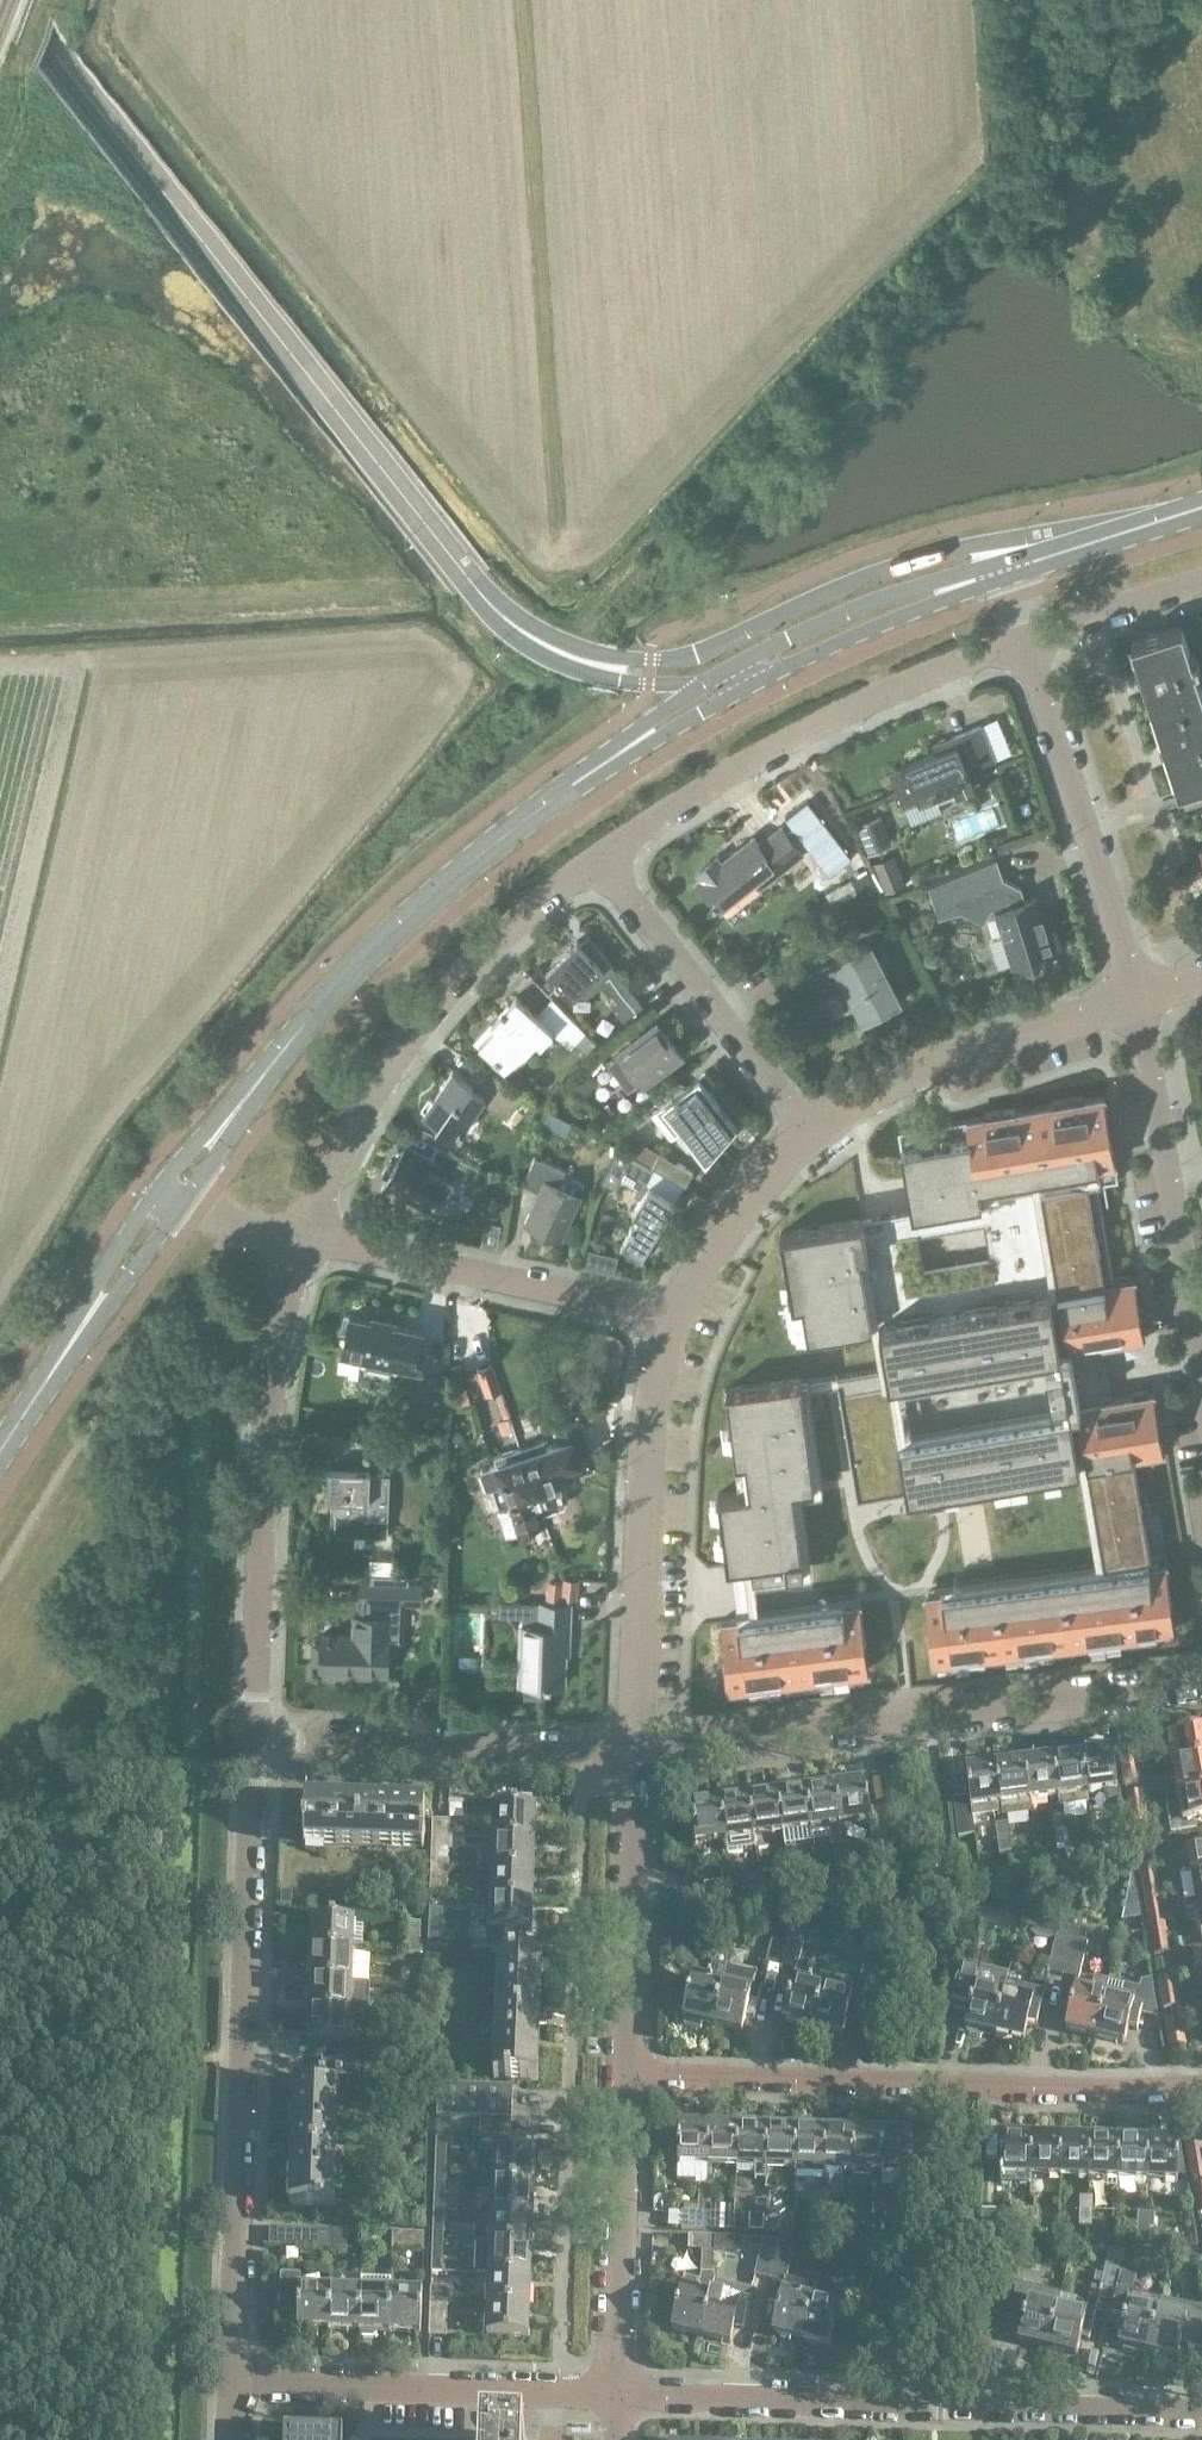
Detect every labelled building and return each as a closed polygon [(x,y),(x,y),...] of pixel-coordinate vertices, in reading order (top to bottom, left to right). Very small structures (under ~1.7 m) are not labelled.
[(1141,677),(1143,683),(1146,682),(1156,713),(1201,699),(1201,685),(1182,623),(1132,639),(1142,672),(1140,672),(1141,677)] [(1156,713),(1166,744),(1163,745),(1167,756),(1170,755),(1179,787),(1201,780),(1201,699),(1156,713)] [(903,765),(890,770),(904,806),(911,824),(942,811),(935,793),(955,785),(957,792),(975,785),(974,784),(968,769),(969,768),(969,767),(995,757),(995,758),(996,757),(982,723),(953,735),(956,744),(923,758),(923,757),(907,764),(906,762),(902,763),(903,765)] [(1194,789),(1190,790),(1182,793),(1186,807),(1198,803),(1194,789)] [(982,804),(976,790),(966,794),(972,809),(982,804)] [(1001,805),(953,816),(957,837),(1005,827),(1001,805)] [(869,853),(892,844),(880,814),(857,823),(869,853)] [(703,876),(700,879),(715,899),(712,900),(715,905),(718,903),(721,907),(758,878),(762,883),(802,852),(782,826),(760,844),(754,836),(734,852),(735,853),(723,863),(717,856),(699,871),(703,876)] [(995,848),(926,877),(936,908),(956,902),(987,918),(992,907),(997,909),(1015,964),(1058,951),(1044,906),(1041,907),(1037,896),(1026,900),(1022,886),(1004,877),(995,848)] [(906,883),(893,854),(873,862),(885,892),(906,883)] [(843,899),(874,884),(867,870),(836,886),(843,899)] [(578,939),(547,969),(556,979),(555,980),(559,984),(560,983),(573,997),(582,988),(586,993),(603,979),(618,999),(612,1004),(624,1019),(644,1003),(599,946),(599,947),(595,941),(586,948),(578,939)] [(830,962),(783,986),(792,998),(842,973),(866,1018),(900,1001),(869,942),(836,959),(835,958),(829,961),(830,962)] [(495,1025),(480,1042),(509,1069),(537,1039),(542,1043),(553,1030),(571,1046),(575,1042),(589,1054),(600,1042),(586,1030),(553,996),(537,1013),(517,995),(508,1004),(509,1005),(504,1011),(503,1010),(492,1022),(495,1025)] [(681,1052),(658,1022),(647,1030),(647,1029),(643,1032),(644,1033),(620,1051),(644,1081),(681,1052)] [(438,1121),(436,1124),(456,1138),(460,1131),(462,1133),(466,1127),(464,1126),(483,1099),(508,1116),(523,1095),(524,1096),(525,1095),(488,1069),(478,1084),(454,1067),(424,1111),(438,1121)] [(584,1097),(600,1079),(588,1067),(571,1085),(584,1097)] [(682,1129),(706,1161),(743,1118),(734,1107),(728,1111),(710,1087),(715,1083),(705,1070),(677,1092),(669,1081),(629,1112),(639,1125),(654,1113),(672,1136),(682,1129)] [(793,1302),(802,1301),(808,1334),(873,1324),(880,1369),(837,1376),(838,1384),(857,1498),(1080,1461),(1080,1460),(1087,1459),(1104,1563),(1151,1555),(1135,1453),(1164,1448),(1154,1391),(1111,1398),(1102,1341),(1144,1334),(1135,1277),(1115,1280),(1102,1202),(1109,1201),(1105,1180),(1119,1178),(1114,1147),(1110,1125),(1105,1095),(902,1129),(899,1129),(899,1130),(912,1209),(782,1231),(781,1231),(781,1232),(784,1251),(791,1250),(793,1264),(787,1265),(790,1285),(797,1284),(799,1298),(792,1299),(793,1302)] [(397,1161),(391,1158),(383,1174),(388,1176),(380,1192),(397,1201),(403,1188),(414,1194),(412,1198),(421,1202),(420,1204),(427,1208),(428,1206),(437,1211),(447,1192),(451,1193),(451,1194),(452,1193),(453,1193),(454,1192),(454,1191),(453,1190),(452,1189),(460,1175),(470,1180),(478,1165),(438,1144),(431,1158),(421,1153),(420,1156),(404,1147),(397,1161)] [(653,1165),(642,1159),(620,1147),(603,1180),(616,1186),(622,1174),(638,1184),(633,1191),(642,1196),(633,1211),(639,1215),(634,1223),(633,1222),(630,1227),(631,1228),(622,1243),(642,1255),(647,1248),(653,1252),(663,1236),(657,1232),(677,1199),(647,1181),(655,1167),(653,1165)] [(653,1165),(658,1156),(652,1152),(649,1157),(645,1154),(642,1159),(653,1165)] [(661,1152),(658,1156),(653,1165),(655,1167),(686,1184),(694,1171),(661,1152)] [(567,1169),(536,1155),(524,1182),(542,1191),(527,1223),(568,1241),(568,1240),(561,1236),(580,1194),(559,1185),(567,1169)] [(481,1243),(497,1245),(500,1223),(485,1221),(481,1243)] [(399,1360),(421,1364),(425,1346),(418,1344),(421,1328),(393,1323),(394,1318),(374,1314),(373,1318),(346,1313),(342,1330),(347,1331),(343,1348),(365,1353),(364,1355),(369,1363),(391,1367),(398,1363),(399,1360)] [(503,1390),(494,1363),(480,1368),(489,1395),(503,1390)] [(444,1417),(444,1373),(419,1373),(419,1374),(425,1374),(425,1416),(419,1416),(419,1417),(444,1417)] [(816,1483),(804,1389),(803,1381),(802,1377),(727,1387),(727,1390),(734,1390),(735,1403),(729,1404),(731,1424),(738,1424),(740,1438),(733,1439),(736,1459),(746,1457),(749,1488),(718,1492),(719,1495),(725,1494),(727,1509),(721,1509),(723,1529),(730,1528),(732,1543),(725,1543),(728,1563),(739,1562),(746,1616),(759,1614),(754,1572),(805,1566),(794,1486),(816,1483)] [(484,1467),(482,1470),(488,1486),(491,1488),(494,1487),(500,1504),(502,1509),(500,1513),(503,1520),(506,1522),(507,1525),(524,1519),(529,1522),(536,1519),(538,1515),(544,1513),(543,1510),(565,1502),(566,1499),(563,1489),(564,1489),(563,1485),(563,1483),(564,1482),(563,1477),(577,1473),(572,1460),(586,1455),(579,1435),(585,1433),(580,1418),(558,1425),(558,1423),(553,1424),(559,1441),(547,1445),(545,1438),(495,1454),(498,1462),(484,1467)] [(388,1535),(389,1506),(391,1473),(372,1472),(372,1468),(329,1466),(328,1497),(333,1497),(332,1533),(356,1534),(355,1536),(366,1537),(366,1534),(388,1535)] [(1167,1561),(925,1592),(934,1659),(1175,1628),(1167,1561)] [(362,1581),(361,1600),(362,1600),(363,1600),(393,1601),(403,1601),(421,1602),(422,1583),(409,1583),(410,1574),(371,1573),(371,1582),(362,1581)] [(563,1577),(563,1580),(562,1596),(577,1597),(579,1578),(563,1577)] [(562,1596),(563,1580),(547,1579),(546,1599),(562,1600),(562,1596)] [(1188,1585),(1176,1587),(1178,1603),(1190,1601),(1188,1585)] [(314,1642),(313,1662),(321,1663),(320,1671),(323,1671),(323,1674),(338,1675),(339,1672),(388,1674),(388,1672),(390,1638),(401,1638),(403,1601),(393,1601),(363,1600),(362,1600),(361,1614),(358,1614),(357,1634),(339,1634),(335,1633),(335,1630),(330,1630),(330,1634),(322,1633),(322,1635),(321,1642),(314,1642)] [(521,1682),(543,1682),(565,1683),(567,1634),(571,1634),(572,1602),(526,1601),(525,1626),(522,1626),(521,1682)] [(861,1601),(759,1614),(746,1616),(721,1619),(730,1686),(869,1668),(861,1601)] [(482,1668),(483,1613),(458,1612),(457,1667),(482,1668)] [(539,1698),(539,1688),(525,1687),(525,1698),(539,1698)] [(1201,1762),(1201,1733),(1168,1739),(1172,1767),(1201,1762)] [(1112,1749),(1082,1753),(1087,1789),(1088,1789),(1104,1787),(1105,1791),(1106,1791),(1108,1799),(1120,1798),(1118,1789),(1112,1749)] [(1058,1793),(1059,1793),(1075,1791),(1076,1795),(1089,1793),(1088,1789),(1087,1789),(1082,1753),(1053,1757),(1058,1793)] [(1120,1756),(1125,1784),(1139,1781),(1135,1753),(1120,1756)] [(1053,1757),(1024,1761),(1029,1797),(1030,1797),(1046,1795),(1047,1798),(1060,1797),(1059,1793),(1058,1793),(1053,1757)] [(1031,1801),(1030,1797),(1029,1797),(1024,1761),(996,1764),(1001,1801),(1017,1799),(1018,1802),(1031,1801)] [(1172,1767),(1177,1797),(1201,1793),(1201,1762),(1172,1767)] [(975,1835),(973,1817),(1002,1813),(1001,1805),(1002,1804),(1001,1801),(996,1764),(966,1768),(970,1797),(954,1799),(959,1837),(975,1835)] [(866,1781),(835,1785),(840,1822),(841,1822),(857,1820),(858,1823),(869,1822),(873,1848),(889,1845),(885,1808),(869,1810),(866,1781)] [(831,1846),(835,1846),(835,1845),(843,1844),(841,1825),(842,1825),(841,1822),(840,1822),(835,1785),(807,1789),(811,1825),(813,1825),(828,1823),(831,1846)] [(807,1789),(778,1792),(782,1829),(784,1829),(800,1827),(800,1831),(813,1829),(813,1825),(811,1825),(807,1789)] [(718,1794),(719,1800),(720,1800),(725,1837),(726,1836),(742,1834),(743,1838),(756,1836),(755,1833),(754,1833),(749,1796),(733,1798),(732,1792),(718,1794)] [(754,1833),(755,1833),(771,1831),(771,1834),(784,1833),(784,1829),(782,1829),(778,1792),(749,1796),(754,1833)] [(1127,1795),(1132,1823),(1146,1820),(1141,1792),(1127,1795)] [(1177,1797),(1165,1799),(1171,1835),(1197,1831),(1196,1822),(1201,1821),(1201,1793),(1177,1797)] [(424,1830),(425,1809),(425,1804),(423,1804),(307,1800),(305,1799),(304,1826),(303,1826),(302,1832),(304,1832),(303,1844),(306,1844),(306,1843),(422,1847),(422,1848),(424,1848),(424,1836),(425,1836),(426,1830),(424,1830)] [(720,1800),(719,1800),(690,1804),(695,1840),(713,1838),(714,1842),(727,1840),(726,1836),(725,1837),(720,1800)] [(493,1838),(534,1840),(535,1840),(535,1838),(534,1838),(535,1821),(538,1821),(538,1819),(535,1819),(535,1809),(536,1809),(536,1808),(494,1806),(493,1838)] [(1053,1818),(1054,1830),(1067,1828),(1065,1816),(1053,1818)] [(432,1820),(431,1854),(449,1854),(450,1821),(432,1820)] [(995,1825),(996,1837),(1009,1835),(1008,1823),(995,1825)] [(1128,1837),(1126,1823),(1112,1825),(1114,1840),(1128,1837)] [(1069,1840),(1067,1828),(1054,1830),(1056,1842),(1069,1840)] [(1010,1847),(1009,1835),(996,1837),(998,1849),(1010,1847)] [(534,1850),(534,1840),(493,1838),(492,1868),(534,1870),(534,1869),(533,1868),(534,1851),(537,1852),(537,1850),(534,1850)] [(848,1844),(835,1846),(837,1860),(850,1858),(848,1844)] [(1201,1878),(1201,1850),(1188,1852),(1193,1880),(1201,1878)] [(778,1852),(780,1867),(792,1865),(790,1851),(778,1852)] [(1030,1855),(1006,1857),(1008,1882),(1032,1880),(1030,1855)] [(720,1860),(722,1875),(734,1873),(732,1858),(720,1860)] [(850,1858),(837,1860),(839,1874),(852,1872),(850,1858)] [(431,1859),(430,1875),(448,1875),(449,1860),(431,1859)] [(794,1880),(792,1865),(780,1867),(782,1881),(794,1880)] [(1154,1866),(1139,1869),(1151,1936),(1166,1933),(1154,1866)] [(534,1870),(492,1868),(491,1899),(532,1901),(533,1901),(533,1899),(532,1899),(533,1882),(536,1882),(536,1880),(533,1880),(533,1870),(534,1870)] [(722,1875),(724,1889),(736,1887),(734,1873),(722,1875)] [(1201,1909),(1201,1878),(1193,1880),(1181,1881),(1186,1911),(1197,1909),(1201,1909)] [(430,1880),(430,1896),(447,1897),(448,1881),(430,1880)] [(279,1904),(291,1905),(292,1892),(280,1891),(279,1904)] [(532,1913),(532,1901),(491,1899),(490,1929),(470,1929),(469,1950),(517,1951),(517,1930),(532,1931),(532,1929),(531,1929),(534,1929),(538,1925),(539,1917),(535,1913),(532,1913)] [(1023,1902),(1010,1899),(1006,1911),(1020,1915),(1023,1902)] [(1038,1917),(1042,1905),(1028,1900),(1024,1912),(1038,1917)] [(429,1909),(428,1927),(442,1928),(442,1910),(429,1909)] [(312,1950),(353,1951),(355,1920),(312,1919),(312,1920),(313,1920),(313,1938),(309,1937),(309,1939),(313,1939),(312,1950)] [(886,1923),(871,1920),(868,1934),(884,1937),(886,1923)] [(403,1922),(403,1938),(421,1938),(421,1923),(403,1922)] [(781,1967),(790,1930),(774,1926),(765,1963),(781,1967)] [(441,1948),(442,1928),(428,1927),(428,1948),(441,1948)] [(1064,1976),(1074,1930),(1062,1927),(1060,1936),(1056,1935),(1048,1972),(1064,1976)] [(813,2028),(825,1974),(797,1968),(805,1933),(790,1930),(781,1967),(795,1970),(788,1997),(786,2003),(787,2003),(783,2021),(813,2028)] [(1074,1930),(1064,1976),(1079,1979),(1088,1942),(1085,1942),(1087,1933),(1074,1930)] [(421,1938),(403,1938),(402,1954),(420,1954),(421,1938)] [(310,1980),(310,1981),(352,1982),(353,1951),(312,1950),(311,1949),(311,1951),(312,1951),(311,1968),(308,1968),(308,1970),(311,1970),(311,1980),(310,1980)] [(498,1958),(496,2012),(493,2078),(505,2079),(505,2080),(512,2080),(512,2079),(539,2080),(539,2078),(538,2078),(539,2047),(542,1962),(543,1962),(543,1960),(516,1959),(516,1958),(510,1958),(510,1959),(498,1958)] [(1167,1960),(1156,1962),(1158,1976),(1169,1974),(1167,1960)] [(995,2034),(1007,1983),(1009,1974),(965,1964),(951,2003),(970,2008),(965,2027),(968,2028),(967,2031),(970,2035),(978,2037),(981,2035),(982,2031),(995,2034)] [(723,1983),(722,1983),(712,2024),(742,2031),(746,2015),(755,2017),(758,2002),(749,2000),(756,1973),(727,1966),(723,1983)] [(825,1974),(813,2028),(842,2034),(846,2018),(854,2020),(861,1994),(873,1997),(877,1971),(863,1967),(861,1983),(825,1974)] [(1077,1983),(1074,1993),(1071,2006),(1070,2006),(1069,2011),(1070,2012),(1066,2030),(1095,2037),(1104,2000),(1105,2000),(1110,1981),(1094,1978),(1092,1987),(1077,1983)] [(1173,1979),(1159,1981),(1165,2021),(1170,2049),(1185,2046),(1180,2018),(1176,2019),(1173,2006),(1178,2005),(1173,1979)] [(683,2017),(712,2024),(722,1983),(709,1980),(707,1984),(692,1981),(688,1994),(687,1999),(683,2017)] [(1104,2000),(1095,2037),(1125,2044),(1128,2029),(1136,2031),(1140,2015),(1157,2020),(1151,1980),(1140,1982),(1139,1989),(1124,1985),(1120,2003),(1105,2000),(1104,2000)] [(309,2012),(310,2012),(351,2013),(352,1982),(310,1981),(311,1981),(310,1999),(307,1999),(307,2000),(310,2000),(310,2010),(309,2010),(309,2012)] [(1007,1983),(995,2034),(1024,2041),(1028,2026),(1037,2028),(1045,1992),(1023,1987),(1007,1983)] [(308,2042),(322,2043),(350,2044),(351,2013),(310,2012),(309,2029),(306,2029),(306,2030),(309,2030),(309,2041),(308,2041),(308,2042)] [(400,2014),(400,2030),(417,2031),(418,2015),(400,2014)] [(417,2031),(400,2030),(399,2046),(417,2046),(417,2031)] [(322,2043),(322,2059),(353,2061),(353,2044),(350,2044),(322,2043)] [(322,2059),(321,2075),(352,2077),(353,2061),(322,2059)] [(436,2082),(436,2099),(511,2102),(512,2085),(436,2082)] [(321,2086),(310,2086),(294,2085),(294,2087),(295,2087),(291,2203),(289,2203),(289,2205),(316,2206),(316,2208),(322,2208),(322,2207),(334,2207),(338,2087),(327,2087),(327,2085),(321,2085),(321,2086)] [(436,2099),(435,2116),(480,2117),(511,2118),(511,2102),(436,2099)] [(511,2118),(480,2117),(479,2134),(510,2135),(511,2118)] [(708,2168),(708,2162),(710,2125),(679,2124),(677,2179),(696,2180),(696,2183),(699,2184),(698,2199),(711,2199),(712,2168),(708,2168)] [(710,2125),(708,2162),(725,2162),(725,2166),(737,2166),(739,2126),(710,2125)] [(766,2180),(767,2164),(768,2127),(739,2126),(737,2166),(737,2173),(754,2173),(754,2179),(766,2180)] [(795,2168),(795,2165),(797,2128),(768,2127),(767,2164),(783,2164),(783,2168),(795,2168)] [(813,2169),(825,2169),(826,2129),(797,2128),(795,2165),(813,2165),(813,2169)] [(854,2170),(855,2130),(826,2129),(825,2169),(825,2175),(844,2176),(844,2170),(852,2170),(854,2170)] [(1033,2179),(1033,2172),(1034,2136),(1017,2135),(1018,2129),(1006,2129),(1005,2135),(1002,2135),(1001,2178),(1033,2179)] [(885,2131),(855,2130),(854,2170),(852,2170),(852,2176),(872,2176),(872,2171),(883,2171),(884,2167),(885,2131)] [(885,2131),(884,2167),(900,2168),(900,2171),(912,2172),(914,2132),(885,2131)] [(492,2183),(533,2184),(535,2184),(535,2183),(533,2183),(534,2165),(537,2165),(537,2163),(534,2163),(535,2154),(536,2154),(536,2152),(510,2151),(510,2135),(479,2134),(479,2150),(493,2151),(492,2183)] [(1062,2177),(1062,2173),(1063,2137),(1034,2136),(1033,2172),(1049,2173),(1048,2177),(1062,2177)] [(1077,2177),(1091,2178),(1092,2138),(1063,2137),(1062,2173),(1077,2174),(1077,2177)] [(435,2138),(435,2149),(446,2149),(447,2138),(435,2138)] [(1119,2185),(1120,2176),(1121,2139),(1092,2138),(1091,2178),(1091,2184),(1119,2185)] [(1149,2180),(1149,2177),(1150,2140),(1121,2139),(1120,2176),(1136,2176),(1135,2180),(1149,2180)] [(1165,2181),(1177,2181),(1179,2141),(1150,2140),(1149,2177),(1165,2177),(1165,2181)] [(1187,2148),(1199,2215),(1201,2215),(1201,2147),(1201,2146),(1187,2148)] [(434,2180),(445,2181),(446,2155),(435,2154),(434,2180)] [(533,2184),(492,2183),(491,2213),(532,2214),(533,2214),(534,2213),(532,2213),(533,2196),(536,2196),(536,2194),(533,2194),(533,2184)] [(434,2186),(433,2211),(444,2211),(445,2186),(434,2186)] [(815,2188),(815,2203),(827,2203),(828,2189),(815,2188)] [(874,2190),(873,2204),(885,2205),(886,2191),(874,2190)] [(1079,2198),(1079,2212),(1093,2212),(1093,2198),(1079,2198)] [(698,2199),(698,2208),(698,2213),(710,2214),(711,2199),(698,2199)] [(769,2216),(769,2201),(757,2201),(757,2215),(763,2215),(769,2216)] [(827,2218),(827,2203),(815,2203),(815,2217),(827,2218)] [(885,2220),(885,2205),(873,2204),(873,2219),(885,2220)] [(682,2211),(681,2228),(710,2229),(710,2214),(698,2213),(698,2208),(686,2207),(685,2212),(682,2211)] [(1034,2225),(1034,2210),(1021,2210),(1021,2221),(1021,2225),(1029,2225),(1034,2225)] [(997,2248),(997,2246),(997,2211),(982,2211),(981,2248),(995,2248),(997,2248)] [(1092,2227),(1093,2212),(1079,2212),(1078,2226),(1092,2227)] [(532,2214),(491,2213),(490,2243),(531,2245),(532,2245),(532,2243),(531,2243),(532,2226),(535,2226),(535,2225),(532,2225),(532,2214)] [(716,2213),(715,2229),(733,2230),(734,2214),(716,2213)] [(1138,2214),(1137,2229),(1150,2229),(1154,2229),(1154,2214),(1138,2214)] [(763,2225),(763,2215),(757,2215),(749,2215),(748,2232),(762,2233),(763,2232),(763,2226),(763,2225)] [(432,2241),(443,2241),(444,2217),(433,2216),(432,2241)] [(763,2232),(762,2233),(793,2233),(793,2220),(776,2219),(775,2225),(763,2225),(763,2226),(763,2232)] [(1021,2225),(1021,2221),(1011,2227),(998,2227),(998,2246),(1013,2247),(1028,2247),(1029,2225),(1021,2225)] [(298,2228),(297,2244),(297,2246),(331,2247),(332,2230),(298,2228)] [(1137,2229),(1137,2244),(1149,2244),(1150,2229),(1137,2229)] [(332,2230),(331,2247),(346,2248),(347,2230),(332,2230)] [(408,2250),(408,2232),(393,2231),(392,2249),(408,2250)] [(408,2250),(424,2250),(424,2232),(408,2232),(408,2250)] [(714,2236),(689,2235),(688,2249),(702,2250),(701,2276),(700,2281),(684,2277),(677,2306),(676,2306),(675,2311),(676,2311),(671,2329),(702,2336),(715,2282),(714,2282),(714,2274),(713,2274),(714,2236)] [(733,2253),(733,2237),(714,2236),(714,2252),(733,2253)] [(715,2282),(702,2336),(730,2343),(734,2327),(743,2329),(756,2276),(769,2279),(778,2242),(763,2238),(754,2275),(745,2280),(743,2288),(715,2282)] [(778,2242),(769,2279),(785,2283),(794,2245),(778,2242)] [(531,2245),(490,2243),(489,2274),(530,2276),(531,2276),(531,2274),(530,2274),(531,2257),(534,2257),(534,2255),(531,2255),(531,2245)] [(995,2248),(994,2264),(995,2264),(1011,2264),(1012,2265),(1013,2247),(998,2246),(997,2246),(997,2248),(995,2248)] [(431,2272),(442,2272),(443,2247),(432,2247),(431,2272)] [(885,2247),(884,2259),(896,2260),(897,2247),(885,2247)] [(1101,2287),(1116,2290),(1125,2253),(1109,2250),(1101,2287)] [(1140,2257),(1125,2253),(1116,2290),(1131,2294),(1140,2257)] [(1194,2269),(1196,2257),(1179,2253),(1177,2265),(1194,2269)] [(864,2300),(879,2305),(893,2270),(878,2264),(864,2300)] [(995,2264),(993,2301),(1009,2302),(1011,2264),(995,2264)] [(530,2276),(489,2274),(487,2304),(529,2306),(530,2306),(530,2304),(529,2304),(530,2287),(533,2287),(533,2286),(530,2286),(530,2276)] [(318,2328),(328,2328),(329,2288),(300,2287),(301,2275),(281,2275),(280,2312),(298,2313),(297,2328),(299,2329),(299,2327),(316,2328),(316,2331),(318,2331),(318,2328)] [(377,2330),(389,2330),(390,2289),(391,2278),(360,2277),(360,2288),(359,2329),(359,2330),(360,2330),(360,2329),(362,2330),(362,2332),(365,2335),(374,2336),(377,2333),(377,2330)] [(430,2302),(447,2303),(448,2288),(430,2287),(430,2302)] [(816,2287),(813,2298),(803,2340),(831,2346),(835,2329),(844,2331),(853,2294),(831,2289),(831,2290),(816,2287)] [(348,2329),(359,2329),(360,2288),(329,2288),(328,2328),(328,2329),(330,2329),(330,2328),(347,2329),(347,2332),(348,2332),(348,2329)] [(390,2289),(389,2330),(389,2332),(391,2332),(391,2330),(408,2331),(408,2334),(410,2335),(410,2331),(420,2332),(420,2333),(421,2333),(422,2291),(390,2289)] [(1130,2294),(1127,2308),(1118,2344),(1150,2352),(1158,2315),(1162,2301),(1130,2294)] [(772,2332),(803,2340),(813,2298),(797,2295),(796,2299),(780,2295),(777,2309),(775,2315),(776,2316),(772,2332)] [(429,2336),(447,2337),(447,2303),(430,2302),(429,2336)] [(1049,2348),(1058,2307),(1043,2303),(1042,2308),(1026,2304),(1022,2321),(1009,2318),(1005,2335),(1018,2338),(1017,2341),(1049,2348)] [(529,2306),(487,2304),(486,2335),(529,2337),(529,2335),(528,2335),(528,2318),(532,2318),(532,2316),(529,2316),(529,2306)] [(1087,2313),(1058,2307),(1049,2348),(1077,2355),(1081,2337),(1090,2339),(1094,2326),(1084,2324),(1087,2313)] [(1172,2318),(1158,2315),(1150,2352),(1178,2358),(1182,2340),(1191,2342),(1194,2329),(1185,2327),(1188,2317),(1173,2313),(1172,2318)] [(284,2439),(343,2439),(343,2433),(285,2431),(284,2439)]
